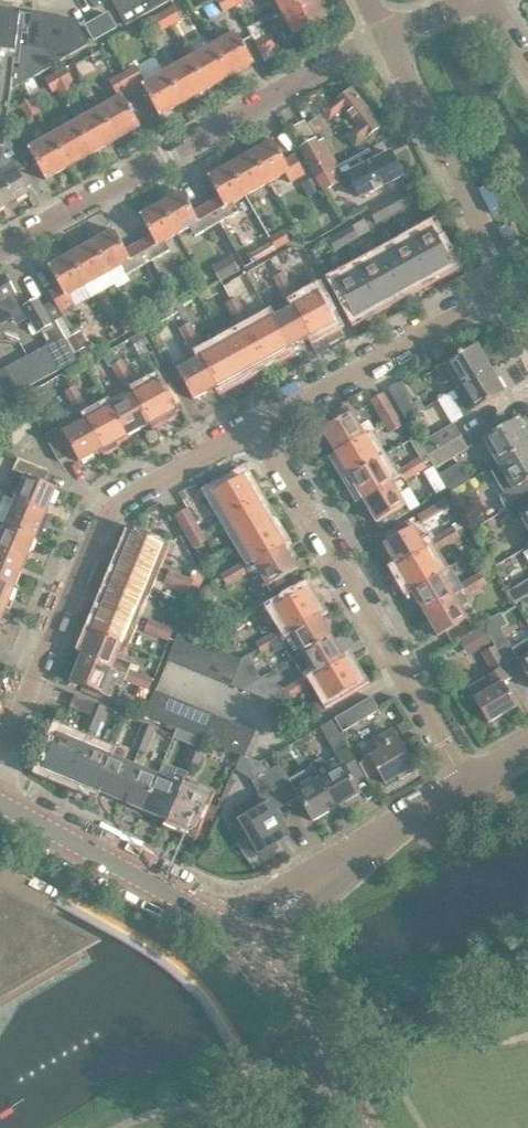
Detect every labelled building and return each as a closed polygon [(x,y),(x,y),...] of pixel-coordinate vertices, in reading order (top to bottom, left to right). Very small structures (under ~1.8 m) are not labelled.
[(125,22),(126,25),(170,0),(112,0),(125,22)] [(233,6),(231,0),(217,0),(223,11),(233,6)] [(297,0),(275,0),(280,9),(297,0)] [(316,0),(297,0),(280,9),(293,35),(325,19),(316,0)] [(170,25),(180,19),(173,6),(162,12),(170,25)] [(1,151),(2,146),(3,146),(10,87),(54,63),(46,49),(25,46),(23,59),(25,65),(19,68),(13,67),(19,12),(0,10),(0,159),(1,151)] [(54,63),(88,44),(74,19),(31,11),(25,46),(46,49),(54,63)] [(160,31),(170,25),(162,12),(152,18),(160,31)] [(94,40),(116,27),(108,13),(86,25),(94,40)] [(237,71),(253,62),(236,31),(212,44),(229,76),(230,76),(228,74),(236,70),(237,71)] [(261,53),(274,46),(267,35),(254,43),(261,53)] [(229,76),(212,44),(188,58),(206,89),(205,87),(212,83),(214,84),(229,76)] [(206,89),(188,58),(165,71),(182,102),(198,93),(197,91),(204,87),(205,89),(206,89)] [(135,83),(139,80),(146,77),(138,63),(128,69),(135,83)] [(66,92),(74,88),(71,81),(73,80),(65,66),(55,72),(66,92)] [(182,102),(165,71),(141,84),(159,115),(174,106),(173,104),(181,100),(182,102)] [(66,92),(55,72),(45,78),(52,91),(57,89),(60,95),(66,92)] [(119,92),(120,91),(129,86),(122,72),(111,78),(119,92)] [(351,87),(335,99),(322,110),(329,119),(342,109),(356,126),(345,134),(355,146),(381,125),(351,87)] [(122,95),(98,108),(115,139),(139,126),(122,95)] [(27,117),(27,118),(38,112),(30,98),(20,104),(27,117)] [(98,108),(74,121),(92,153),(115,139),(98,108)] [(74,121),(51,134),(68,166),(92,153),(74,121)] [(51,134),(27,147),(45,179),(68,166),(51,134)] [(317,141),(315,138),(299,147),(316,177),(338,165),(323,138),(317,141)] [(305,173),(295,156),(285,162),(272,139),(250,152),(267,183),(286,172),(291,181),(305,173)] [(28,191),(17,170),(25,166),(13,144),(1,151),(0,159),(0,207),(28,191)] [(352,184),(359,197),(401,175),(399,172),(401,169),(398,164),(395,163),(389,151),(372,160),(367,149),(338,165),(316,177),(323,190),(339,181),(342,189),(352,184)] [(246,194),(267,183),(250,152),(229,164),(246,194)] [(220,198),(209,204),(214,212),(219,221),(237,211),(232,202),(246,194),(229,164),(207,176),(220,198)] [(386,215),(413,200),(405,188),(379,202),(386,215)] [(160,202),(177,233),(189,226),(194,236),(213,225),(208,216),(214,212),(209,204),(193,213),(181,191),(160,202)] [(141,242),(141,243),(145,251),(151,260),(169,249),(164,240),(177,233),(160,202),(139,214),(151,237),(141,242)] [(374,222),(386,215),(379,202),(367,209),(374,222)] [(451,221),(444,206),(431,212),(438,227),(451,221)] [(247,254),(229,222),(222,226),(244,265),(251,261),(252,261),(275,248),(271,241),(247,254)] [(352,225),(339,232),(345,243),(358,236),(352,225)] [(141,243),(125,251),(113,229),(91,241),(109,271),(121,264),(126,273),(145,263),(140,254),(145,251),(141,243)] [(430,229),(407,242),(425,276),(424,274),(432,270),(433,272),(449,263),(441,248),(442,248),(440,244),(439,244),(430,229)] [(275,248),(289,241),(283,230),(269,238),(271,241),(275,248)] [(334,249),(345,243),(339,232),(328,239),(334,249)] [(87,283),(109,271),(91,241),(70,253),(87,283)] [(383,255),(401,289),(402,289),(401,287),(408,283),(409,285),(425,276),(407,242),(383,255)] [(401,289),(383,255),(379,247),(369,252),(373,260),(359,268),(378,302),(393,294),(392,292),(400,288),(401,289)] [(69,294),(87,283),(70,253),(47,265),(59,286),(49,292),(53,300),(41,307),(50,323),(62,316),(59,311),(74,303),(69,294)] [(212,267),(220,280),(238,270),(231,257),(212,267)] [(359,268),(335,281),(344,296),(343,297),(345,301),(346,300),(354,315),(370,306),(369,305),(376,300),(377,302),(378,302),(359,268)] [(277,288),(287,283),(281,271),(271,277),(277,288)] [(0,277),(0,321),(12,315),(17,323),(29,317),(38,332),(51,325),(50,323),(41,307),(37,298),(24,305),(21,299),(18,300),(4,275),(0,277)] [(247,289),(239,276),(223,285),(230,299),(247,289)] [(284,300),(289,297),(293,294),(287,283),(277,288),(284,300)] [(293,305),(310,336),(311,336),(309,333),(316,329),(317,330),(333,321),(317,292),(293,305)] [(231,314),(240,308),(234,297),(224,302),(231,314)] [(310,336),(293,305),(270,317),(286,347),(301,338),(301,337),(308,333),(310,336)] [(237,325),(242,323),(247,320),(240,308),(231,314),(237,325)] [(125,332),(138,325),(133,315),(119,322),(125,332)] [(270,355),(286,347),(270,317),(246,330),(263,362),(264,362),(262,358),(269,354),(270,355)] [(183,340),(194,334),(188,322),(177,328),(183,340)] [(246,330),(223,343),(239,372),(254,364),(254,363),(261,359),(263,362),(246,330)] [(73,335),(67,338),(75,351),(86,346),(78,332),(73,335)] [(190,351),(200,345),(194,334),(183,340),(190,351)] [(50,374),(58,369),(76,360),(63,336),(48,344),(37,349),(50,374)] [(223,381),(239,372),(223,343),(199,356),(217,387),(215,384),(222,380),(223,381)] [(457,353),(458,355),(435,368),(444,383),(448,381),(453,389),(490,367),(488,368),(483,360),(485,359),(476,344),(461,352),(460,351),(457,353)] [(40,379),(50,374),(37,349),(27,355),(40,379)] [(27,355),(16,361),(29,385),(40,379),(27,355)] [(217,387),(199,356),(176,369),(192,398),(208,389),(207,388),(214,384),(216,388),(217,387)] [(117,376),(127,371),(121,359),(111,365),(117,376)] [(19,391),(29,385),(16,361),(6,366),(19,391)] [(0,370),(0,385),(7,397),(19,391),(6,366),(0,370)] [(490,367),(453,389),(458,398),(455,400),(464,415),(504,391),(495,376),(493,377),(489,369),(490,368),(490,367)] [(105,398),(109,405),(125,435),(141,426),(141,425),(148,421),(150,424),(132,393),(133,392),(128,385),(133,382),(127,371),(117,376),(123,387),(105,398)] [(156,416),(157,418),(173,409),(171,405),(178,401),(168,382),(161,386),(157,379),(133,392),(132,393),(150,424),(151,424),(149,420),(156,416)] [(403,414),(415,406),(401,381),(388,389),(403,414)] [(70,402),(81,396),(75,384),(64,390),(70,402)] [(384,423),(396,416),(382,392),(370,399),(384,423)] [(44,434),(58,460),(73,452),(78,461),(94,452),(93,451),(101,447),(103,450),(85,418),(86,418),(82,410),(87,407),(81,396),(70,402),(76,413),(72,415),(76,423),(62,431),(59,426),(44,434)] [(110,443),(125,435),(109,405),(86,418),(85,418),(103,450),(104,449),(102,446),(109,442),(110,443)] [(359,426),(350,412),(349,412),(346,406),(329,416),(333,422),(321,429),(330,443),(331,443),(335,450),(332,452),(372,429),(367,421),(359,426)] [(389,432),(401,425),(396,416),(384,423),(389,432)] [(497,463),(527,445),(527,443),(514,419),(482,438),(497,463)] [(427,455),(460,435),(453,422),(419,442),(427,455)] [(336,451),(340,458),(339,459),(348,474),(387,452),(383,446),(374,452),(369,444),(378,439),(372,429),(332,452),(332,453),(336,451)] [(434,468),(468,448),(460,435),(427,455),(434,468)] [(497,463),(490,467),(504,492),(498,496),(506,508),(527,495),(527,445),(497,463)] [(387,452),(348,474),(357,490),(359,490),(363,497),(360,499),(401,475),(403,480),(404,480),(415,473),(409,464),(398,470),(387,452)] [(55,487),(43,482),(48,470),(17,457),(12,469),(16,470),(7,490),(8,491),(5,496),(47,513),(43,511),(47,504),(48,504),(55,487)] [(415,473),(426,467),(420,457),(409,464),(415,473)] [(448,491),(470,479),(460,461),(438,474),(448,491)] [(436,492),(444,487),(433,468),(425,473),(436,492)] [(226,516),(257,497),(254,499),(249,492),(250,491),(241,475),(212,492),(226,516)] [(366,505),(376,521),(380,528),(408,511),(398,493),(408,487),(404,480),(403,480),(401,475),(360,499),(360,500),(363,498),(368,505),(366,505)] [(40,520),(43,512),(46,514),(47,513),(5,496),(8,491),(7,490),(0,487),(0,499),(0,500),(0,522),(3,524),(34,537),(35,533),(39,535),(44,525),(40,523),(41,520),(40,520)] [(527,530),(527,495),(506,508),(512,520),(520,515),(527,530)] [(257,498),(257,497),(226,516),(240,539),(269,522),(259,506),(258,507),(254,500),(257,498)] [(423,524),(449,508),(444,499),(417,515),(423,524)] [(188,538),(201,530),(187,507),(174,514),(188,538)] [(466,519),(471,528),(483,521),(479,515),(473,514),(466,519)] [(269,522),(240,539),(253,562),(284,544),(284,543),(281,545),(277,538),(278,537),(277,536),(280,533),(273,520),(269,522)] [(34,537),(3,524),(0,531),(0,551),(26,562),(23,560),(26,553),(27,553),(34,537)] [(419,537),(412,526),(383,543),(392,559),(394,558),(398,565),(394,567),(395,567),(426,549),(433,545),(436,549),(448,543),(442,533),(431,540),(427,533),(419,537)] [(448,543),(459,536),(453,527),(442,533),(448,543)] [(193,547),(206,539),(201,530),(188,538),(193,547)] [(122,556),(119,555),(118,556),(152,569),(162,544),(131,531),(124,548),(125,549),(122,556)] [(238,579),(249,573),(252,578),(260,574),(270,591),(285,582),(282,576),(296,568),(287,553),(286,553),(281,546),(285,544),(284,544),(253,562),(245,567),(243,563),(232,570),(238,579)] [(401,574),(411,590),(440,573),(426,549),(395,567),(395,568),(398,566),(403,573),(401,574)] [(19,569),(22,561),(26,563),(26,562),(0,551),(0,580),(13,586),(13,585),(20,569),(19,569)] [(142,594),(152,569),(118,556),(122,558),(119,565),(117,565),(111,581),(142,594)] [(176,585),(180,575),(168,570),(164,580),(176,585)] [(226,586),(238,579),(232,570),(221,576),(226,586)] [(453,595),(440,573),(411,590),(420,606),(421,605),(425,612),(422,614),(453,596),(453,595)] [(474,589),(485,582),(480,573),(469,579),(474,589)] [(188,590),(192,580),(180,575),(176,585),(188,590)] [(506,591),(514,603),(527,595),(527,578),(506,591)] [(463,595),(474,589),(469,579),(457,586),(460,590),(463,595)] [(5,611),(2,609),(5,602),(6,602),(7,599),(12,601),(17,587),(13,585),(13,586),(0,580),(0,609),(5,611)] [(132,619),(142,594),(111,581),(104,597),(105,598),(102,606),(98,604),(98,605),(132,619)] [(313,606),(304,590),(275,607),(288,630),(319,612),(316,614),(312,606),(313,606)] [(429,621),(438,637),(446,632),(453,644),(474,632),(467,620),(459,606),(467,602),(463,595),(460,590),(453,595),(453,596),(422,614),(423,615),(426,613),(430,620),(429,621)] [(97,614),(90,631),(121,643),(132,619),(98,605),(102,607),(98,614),(97,614)] [(294,640),(302,654),(331,637),(322,621),(321,622),(316,614),(320,613),(319,612),(288,630),(281,635),(278,630),(267,637),(272,646),(283,640),(286,645),(294,640)] [(504,663),(516,657),(493,616),(481,623),(494,645),(504,663)] [(156,635),(160,625),(148,620),(143,630),(156,635)] [(168,640),(172,630),(160,625),(156,635),(168,640)] [(136,684),(140,674),(128,669),(130,663),(116,657),(121,643),(90,631),(84,647),(85,647),(82,655),(78,654),(111,668),(126,674),(124,679),(136,684)] [(167,658),(180,663),(190,638),(177,633),(167,658)] [(261,653),(272,646),(267,637),(255,643),(261,653)] [(331,637),(302,654),(316,677),(346,659),(346,658),(343,660),(339,653),(340,652),(331,637)] [(180,663),(192,668),(202,644),(190,638),(180,663)] [(192,668),(205,674),(215,649),(202,644),(192,668)] [(504,663),(494,645),(481,653),(492,672),(467,687),(487,722),(516,706),(502,682),(512,677),(504,663)] [(205,674),(218,679),(228,654),(215,649),(205,674)] [(126,674),(111,668),(78,654),(78,655),(81,656),(78,664),(77,663),(70,680),(109,696),(114,684),(121,687),(124,679),(126,674)] [(240,659),(228,654),(218,679),(230,684),(240,659)] [(247,654),(240,659),(230,684),(241,688),(242,687),(261,677),(247,654)] [(518,660),(527,677),(527,655),(518,660)] [(358,683),(349,667),(348,668),(344,661),(347,659),(346,659),(316,677),(329,700),(358,683)] [(148,689),(152,679),(140,674),(136,684),(148,689)] [(299,692),(311,686),(305,676),(294,683),(299,692)] [(288,699),(299,692),(294,683),(282,689),(288,699)] [(144,715),(156,720),(167,695),(154,690),(144,715)] [(89,714),(94,702),(74,694),(69,706),(89,714)] [(204,710),(167,695),(156,720),(194,735),(204,710)] [(342,730),(379,709),(371,695),(334,717),(342,730)] [(100,719),(105,706),(94,702),(89,714),(100,719)] [(255,731),(204,710),(194,735),(244,756),(255,731)] [(95,731),(100,719),(89,714),(83,727),(95,731)] [(363,774),(331,719),(319,725),(342,764),(329,772),(320,757),(314,761),(310,763),(335,806),(359,792),(352,781),(363,774)] [(149,739),(154,727),(143,722),(138,735),(149,739)] [(399,778),(411,771),(409,768),(412,766),(391,730),(375,739),(373,736),(359,744),(366,758),(358,762),(367,777),(378,770),(384,782),(397,775),(399,778)] [(83,743),(58,732),(43,769),(60,776),(61,774),(69,777),(68,779),(83,743)] [(144,752),(149,739),(138,735),(133,747),(144,752)] [(190,749),(201,754),(206,741),(195,737),(190,749)] [(299,754),(307,749),(300,737),(292,742),(299,754)] [(93,789),(107,753),(83,743),(68,779),(69,779),(70,777),(77,780),(76,782),(93,789)] [(196,766),(201,754),(190,749),(185,762),(196,766)] [(306,766),(310,763),(314,761),(307,749),(299,754),(306,766)] [(132,763),(107,753),(93,789),(110,796),(111,794),(118,797),(118,799),(118,800),(132,763)] [(143,810),(157,774),(132,763),(118,800),(119,800),(120,798),(127,801),(126,803),(143,810)] [(308,784),(296,791),(280,763),(266,770),(286,803),(298,796),(312,820),(335,806),(310,763),(306,766),(300,769),(308,784)] [(187,772),(177,768),(172,780),(157,774),(143,810),(160,817),(161,815),(168,818),(167,820),(168,820),(182,784),(183,784),(187,772)] [(274,810),(286,803),(266,770),(251,780),(258,793),(232,809),(258,852),(260,851),(263,855),(277,847),(274,843),(288,834),(274,810)] [(183,784),(182,784),(168,820),(169,821),(170,819),(177,822),(176,824),(193,831),(208,795),(183,784)] [(210,803),(204,817),(212,820),(218,807),(210,803)] [(80,951),(99,939),(0,886),(0,998),(80,951)]
